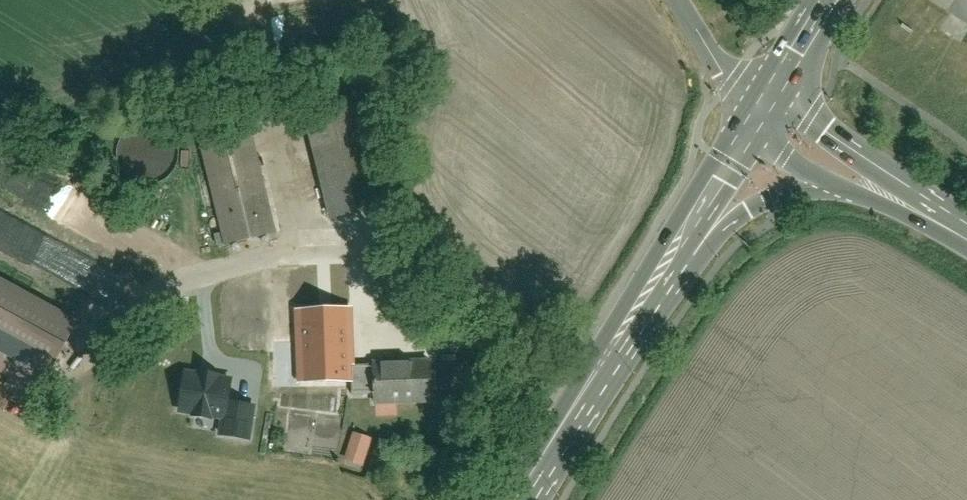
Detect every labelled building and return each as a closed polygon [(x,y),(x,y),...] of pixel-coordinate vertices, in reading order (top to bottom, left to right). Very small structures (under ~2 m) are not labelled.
[(355,104),(305,115),(328,213),(378,201),(355,104)] [(178,154),(179,149),(178,144),(176,137),(173,131),(168,125),(163,121),(158,119),(150,117),(144,116),(136,118),(132,119),(126,123),(122,127),(118,132),(115,138),(113,145),(113,151),(114,157),(116,162),(119,168),(124,174),(129,177),(135,180),(141,182),(148,182),(154,181),(160,179),(166,175),(170,171),(174,166),(176,161),(178,154)] [(244,131),(203,140),(225,243),(265,235),(244,131)] [(78,322),(0,279),(0,371),(39,393),(78,322)] [(356,367),(354,310),(295,312),(298,384),(355,381),(356,393),(375,392),(375,403),(431,400),(429,364),(356,367)] [(179,413),(222,418),(220,435),(250,439),(254,406),(228,403),(231,378),(184,372),(179,413)] [(355,431),(346,459),(368,466),(377,438),(355,431)]
